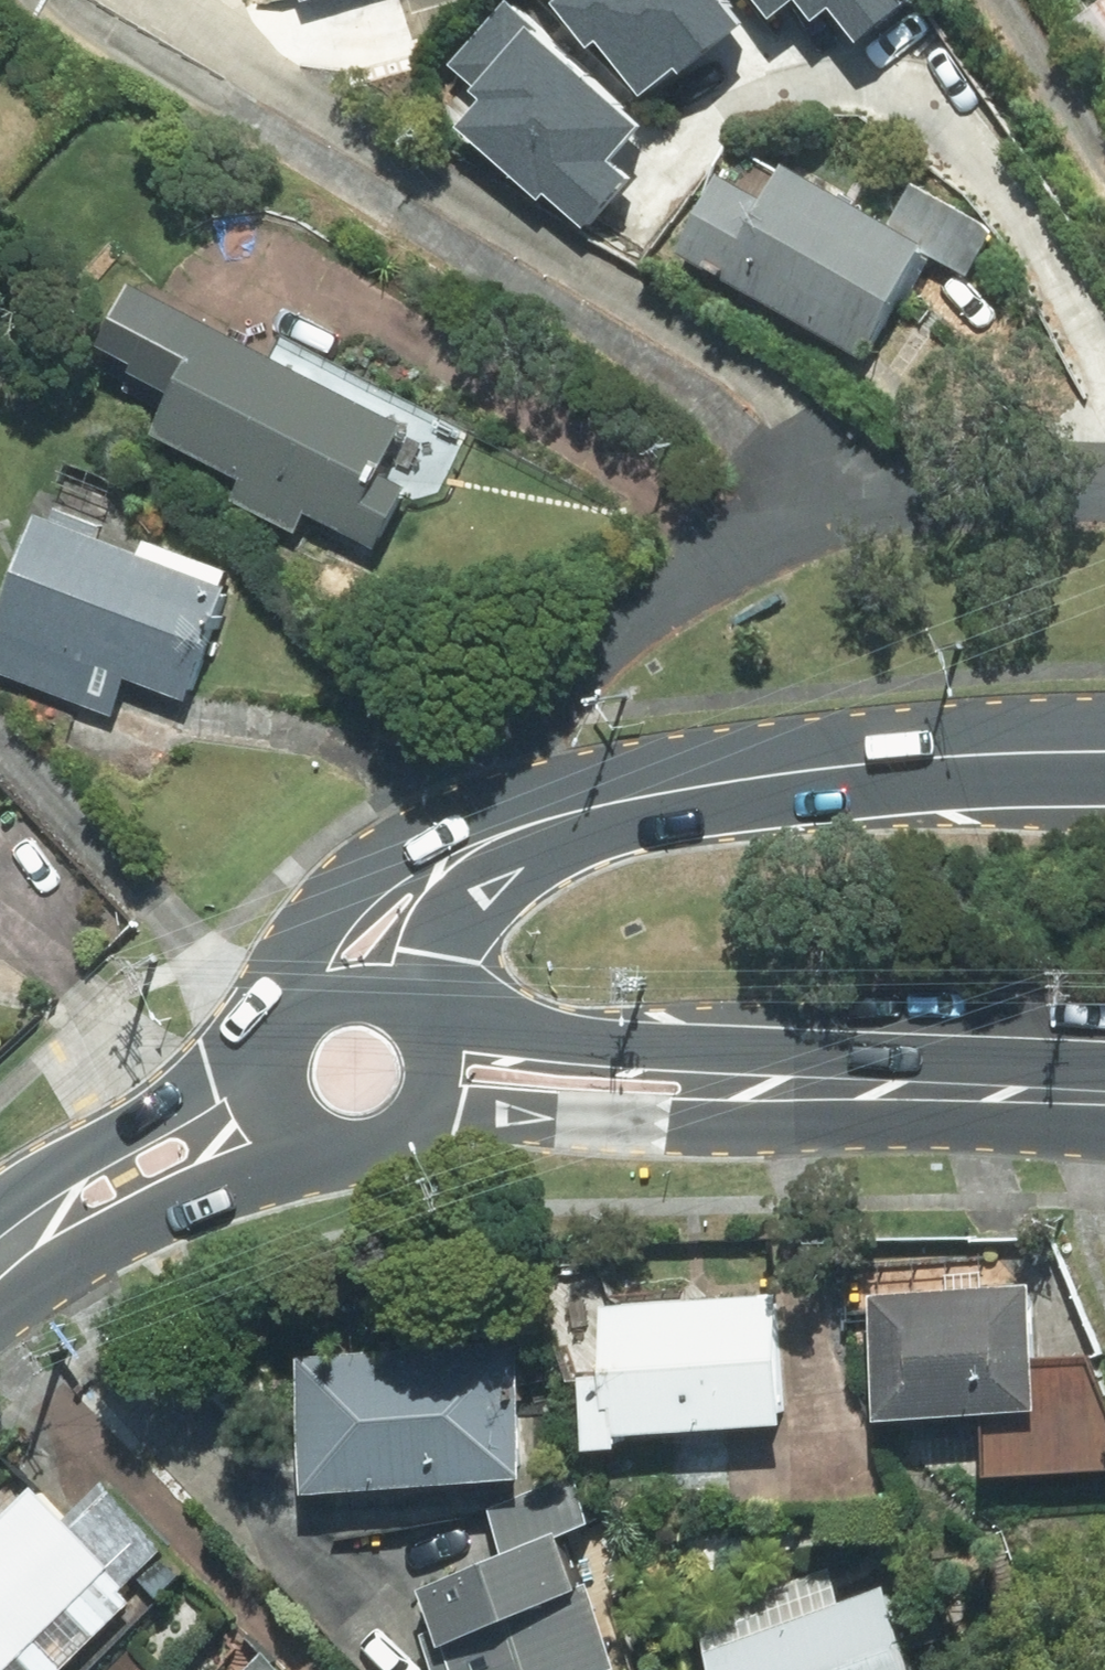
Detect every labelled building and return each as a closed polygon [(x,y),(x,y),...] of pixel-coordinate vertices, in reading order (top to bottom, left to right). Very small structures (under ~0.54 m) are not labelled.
[(738,24),(720,0),(550,0),(585,45),(595,38),(638,94),(671,69),(675,72),(738,24)] [(768,12),(783,0),(758,0),(768,12)] [(905,4),(902,0),(796,0),(811,19),(826,7),(854,43),(905,4)] [(1071,18),(1104,64),(1104,0),(1097,0),(1071,18)] [(602,159),(633,125),(500,5),(447,62),(483,95),(454,126),(535,199),(542,192),(579,226),(623,178),(602,159)] [(671,254),(859,357),(922,243),(779,165),(774,175),(731,151),(717,176),(714,174),(671,254)] [(272,358),(125,284),(98,338),(140,360),(135,369),(175,390),(154,432),(243,477),(232,499),(292,530),(301,512),(370,546),(398,493),(412,500),(437,492),(467,434),(281,340),(272,358)] [(30,518),(0,602),(0,676),(109,715),(122,678),(178,698),(184,682),(190,684),(224,587),(30,518)] [(869,1297),(873,1419),(980,1414),(981,1476),(1104,1469),(1104,1415),(1084,1359),(1030,1360),(1026,1287),(869,1297)] [(596,1378),(576,1380),(580,1451),(611,1449),(612,1437),(777,1426),(766,1296),(599,1307),(596,1378)] [(510,1350),(296,1361),(302,1489),(516,1478),(510,1350)] [(572,1480),(488,1509),(505,1559),(552,1541),(589,1528),(572,1480)] [(101,1483),(60,1522),(122,1586),(163,1546),(101,1483)] [(122,1586),(60,1522),(28,1490),(0,1517),(0,1669),(57,1669),(127,1602),(117,1592),(122,1586)] [(416,1591),(431,1631),(420,1635),(433,1669),(633,1669),(608,1600),(614,1551),(603,1522),(589,1528),(552,1541),(505,1559),(416,1591)] [(695,1612),(706,1669),(903,1669),(881,1591),(840,1607),(826,1569),(695,1612)] [(261,1660),(252,1669),(272,1669),(261,1660)]
